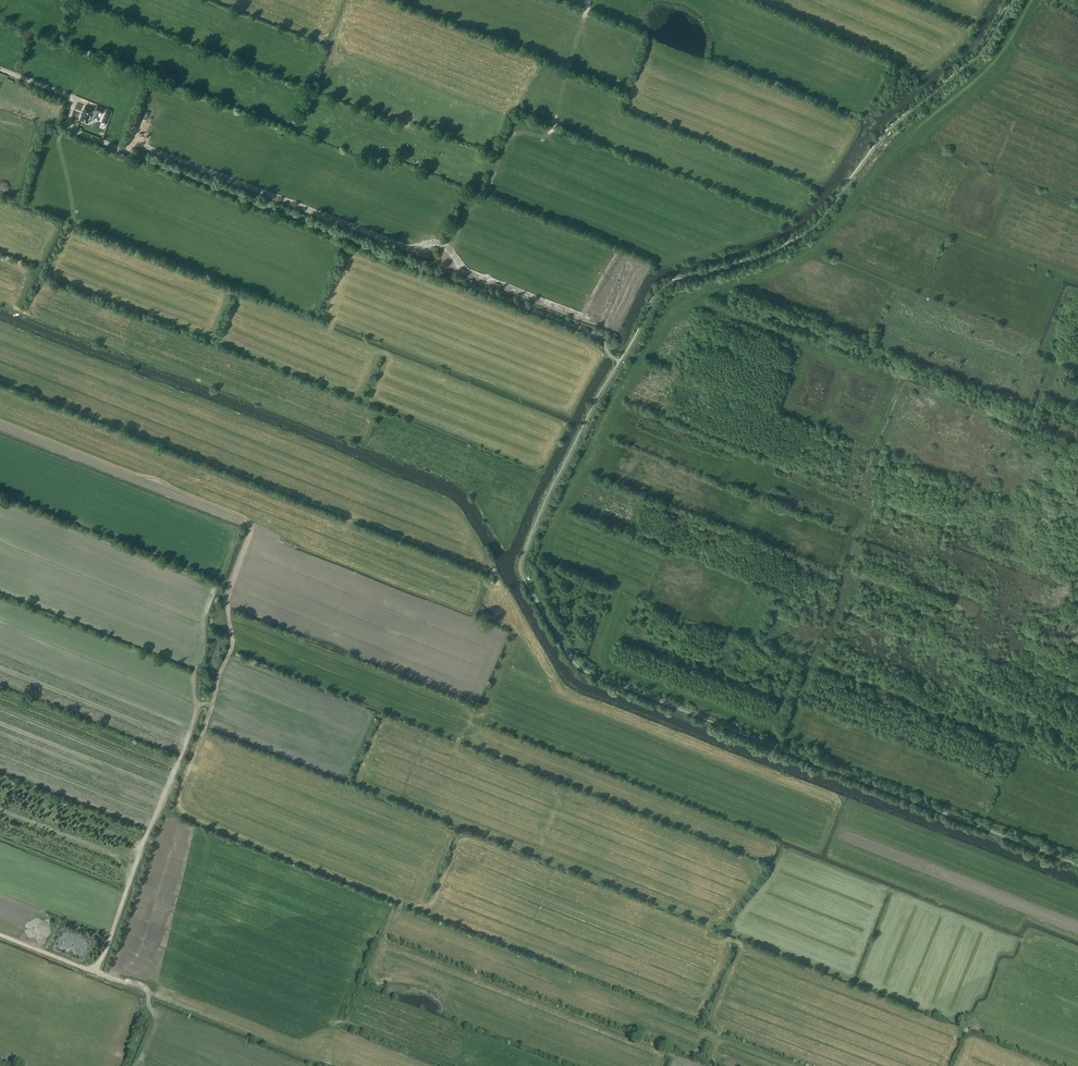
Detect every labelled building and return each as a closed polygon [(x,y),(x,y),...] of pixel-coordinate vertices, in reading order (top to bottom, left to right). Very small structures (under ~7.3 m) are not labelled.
[(94,109),(85,106),(83,111),(82,111),(82,113),(82,114),(80,119),(88,123),(94,109)] [(107,109),(104,115),(110,118),(112,111),(111,111),(112,110),(107,108),(107,109)]
